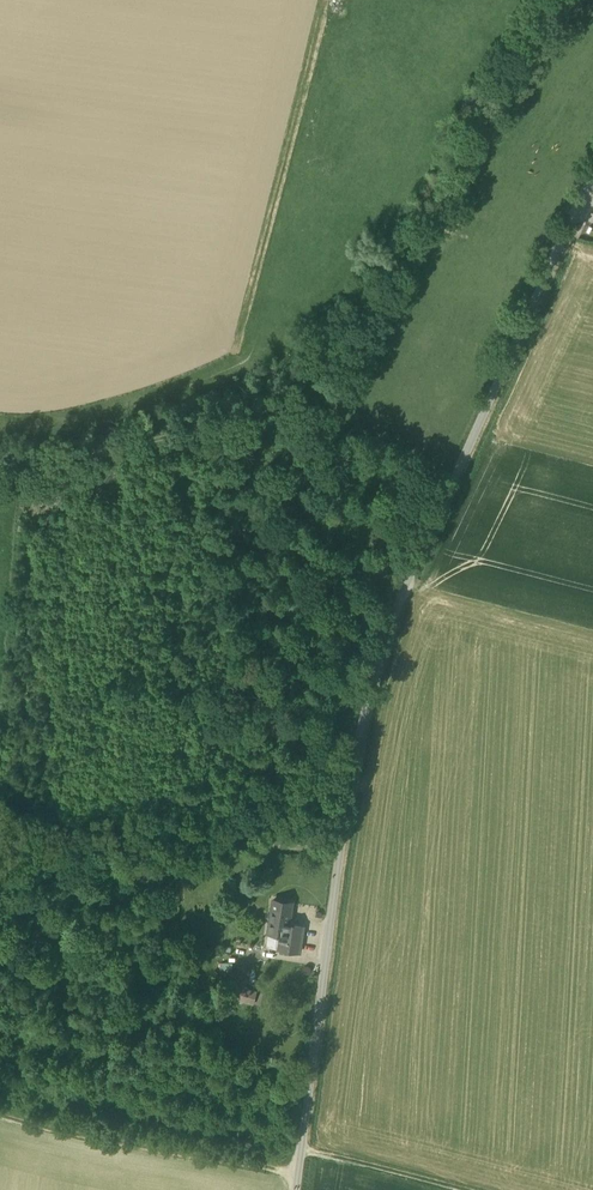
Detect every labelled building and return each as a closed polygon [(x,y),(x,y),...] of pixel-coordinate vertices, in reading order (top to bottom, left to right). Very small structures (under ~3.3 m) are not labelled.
[(237,875),(227,875),(227,888),(237,888),(237,875)] [(284,924),(290,925),(293,903),(274,900),(270,922),(284,924)] [(280,950),(300,953),(304,928),(290,925),(284,924),(270,922),(268,934),(282,936),(280,950)] [(266,947),(280,950),(282,936),(268,934),(266,947)] [(234,962),(222,962),(222,972),(234,972),(234,962)] [(258,990),(231,982),(227,997),(254,1005),(258,990)]
